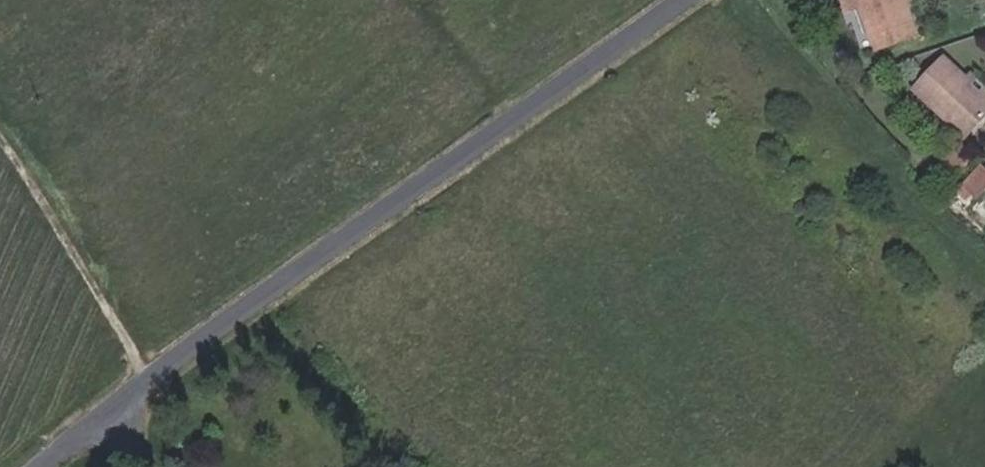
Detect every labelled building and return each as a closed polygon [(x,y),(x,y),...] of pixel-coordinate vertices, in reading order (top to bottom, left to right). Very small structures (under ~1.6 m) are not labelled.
[(895,1),(895,0),(843,0),(847,11),(863,4),(881,46),(914,32),(902,0),(897,0),(895,1)] [(945,146),(972,118),(941,89),(946,84),(926,64),(893,96),(945,146)] [(972,118),(980,110),(950,79),(946,84),(941,89),(972,118)] [(975,184),(984,192),(984,171),(975,184)] [(943,201),(958,213),(977,193),(962,180),(943,201)]
